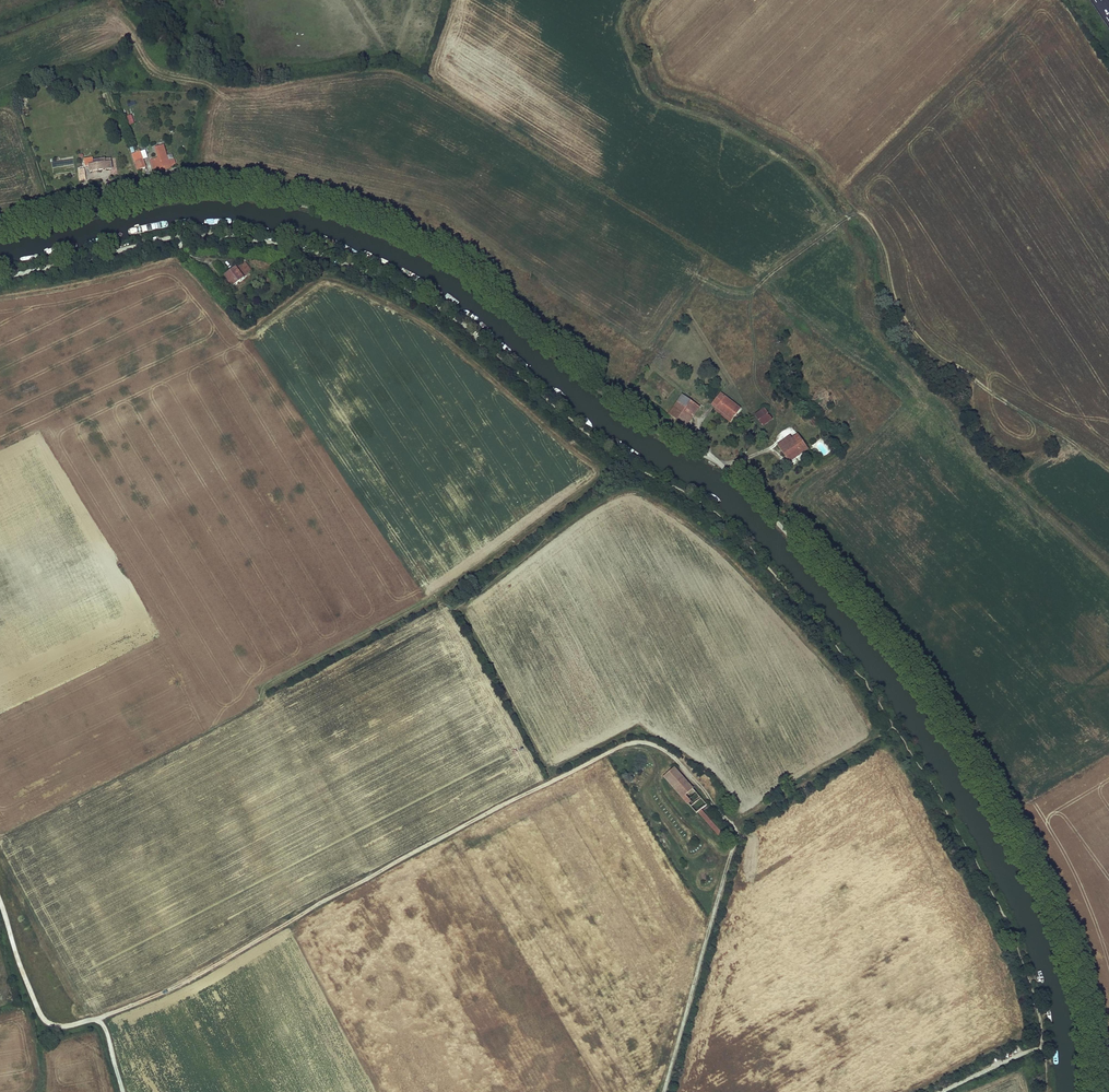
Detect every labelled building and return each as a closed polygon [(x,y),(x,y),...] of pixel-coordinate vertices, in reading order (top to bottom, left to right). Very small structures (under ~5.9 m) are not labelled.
[(164,146),(156,148),(159,159),(151,161),(154,170),(159,168),(165,166),(166,170),(171,168),(164,146)] [(141,151),(132,154),(135,162),(144,159),(141,151)] [(93,157),(85,158),(85,166),(89,166),(90,172),(115,168),(114,162),(113,162),(113,161),(114,161),(113,157),(103,159),(102,157),(100,157),(100,159),(93,160),(93,157)] [(144,159),(135,162),(138,170),(146,166),(144,159)] [(244,261),(225,275),(233,285),(252,271),(244,261)] [(714,410),(730,423),(741,409),(721,393),(712,405),(716,408),(714,410)] [(699,407),(683,395),(678,401),(695,414),(699,407)] [(695,414),(678,401),(669,413),(686,426),(695,414)] [(772,420),(764,408),(755,414),(763,426),(772,420)] [(808,448),(798,434),(793,438),(792,439),(790,436),(778,445),(779,446),(790,461),(808,448)] [(674,768),(664,776),(720,840),(731,833),(674,768)]
